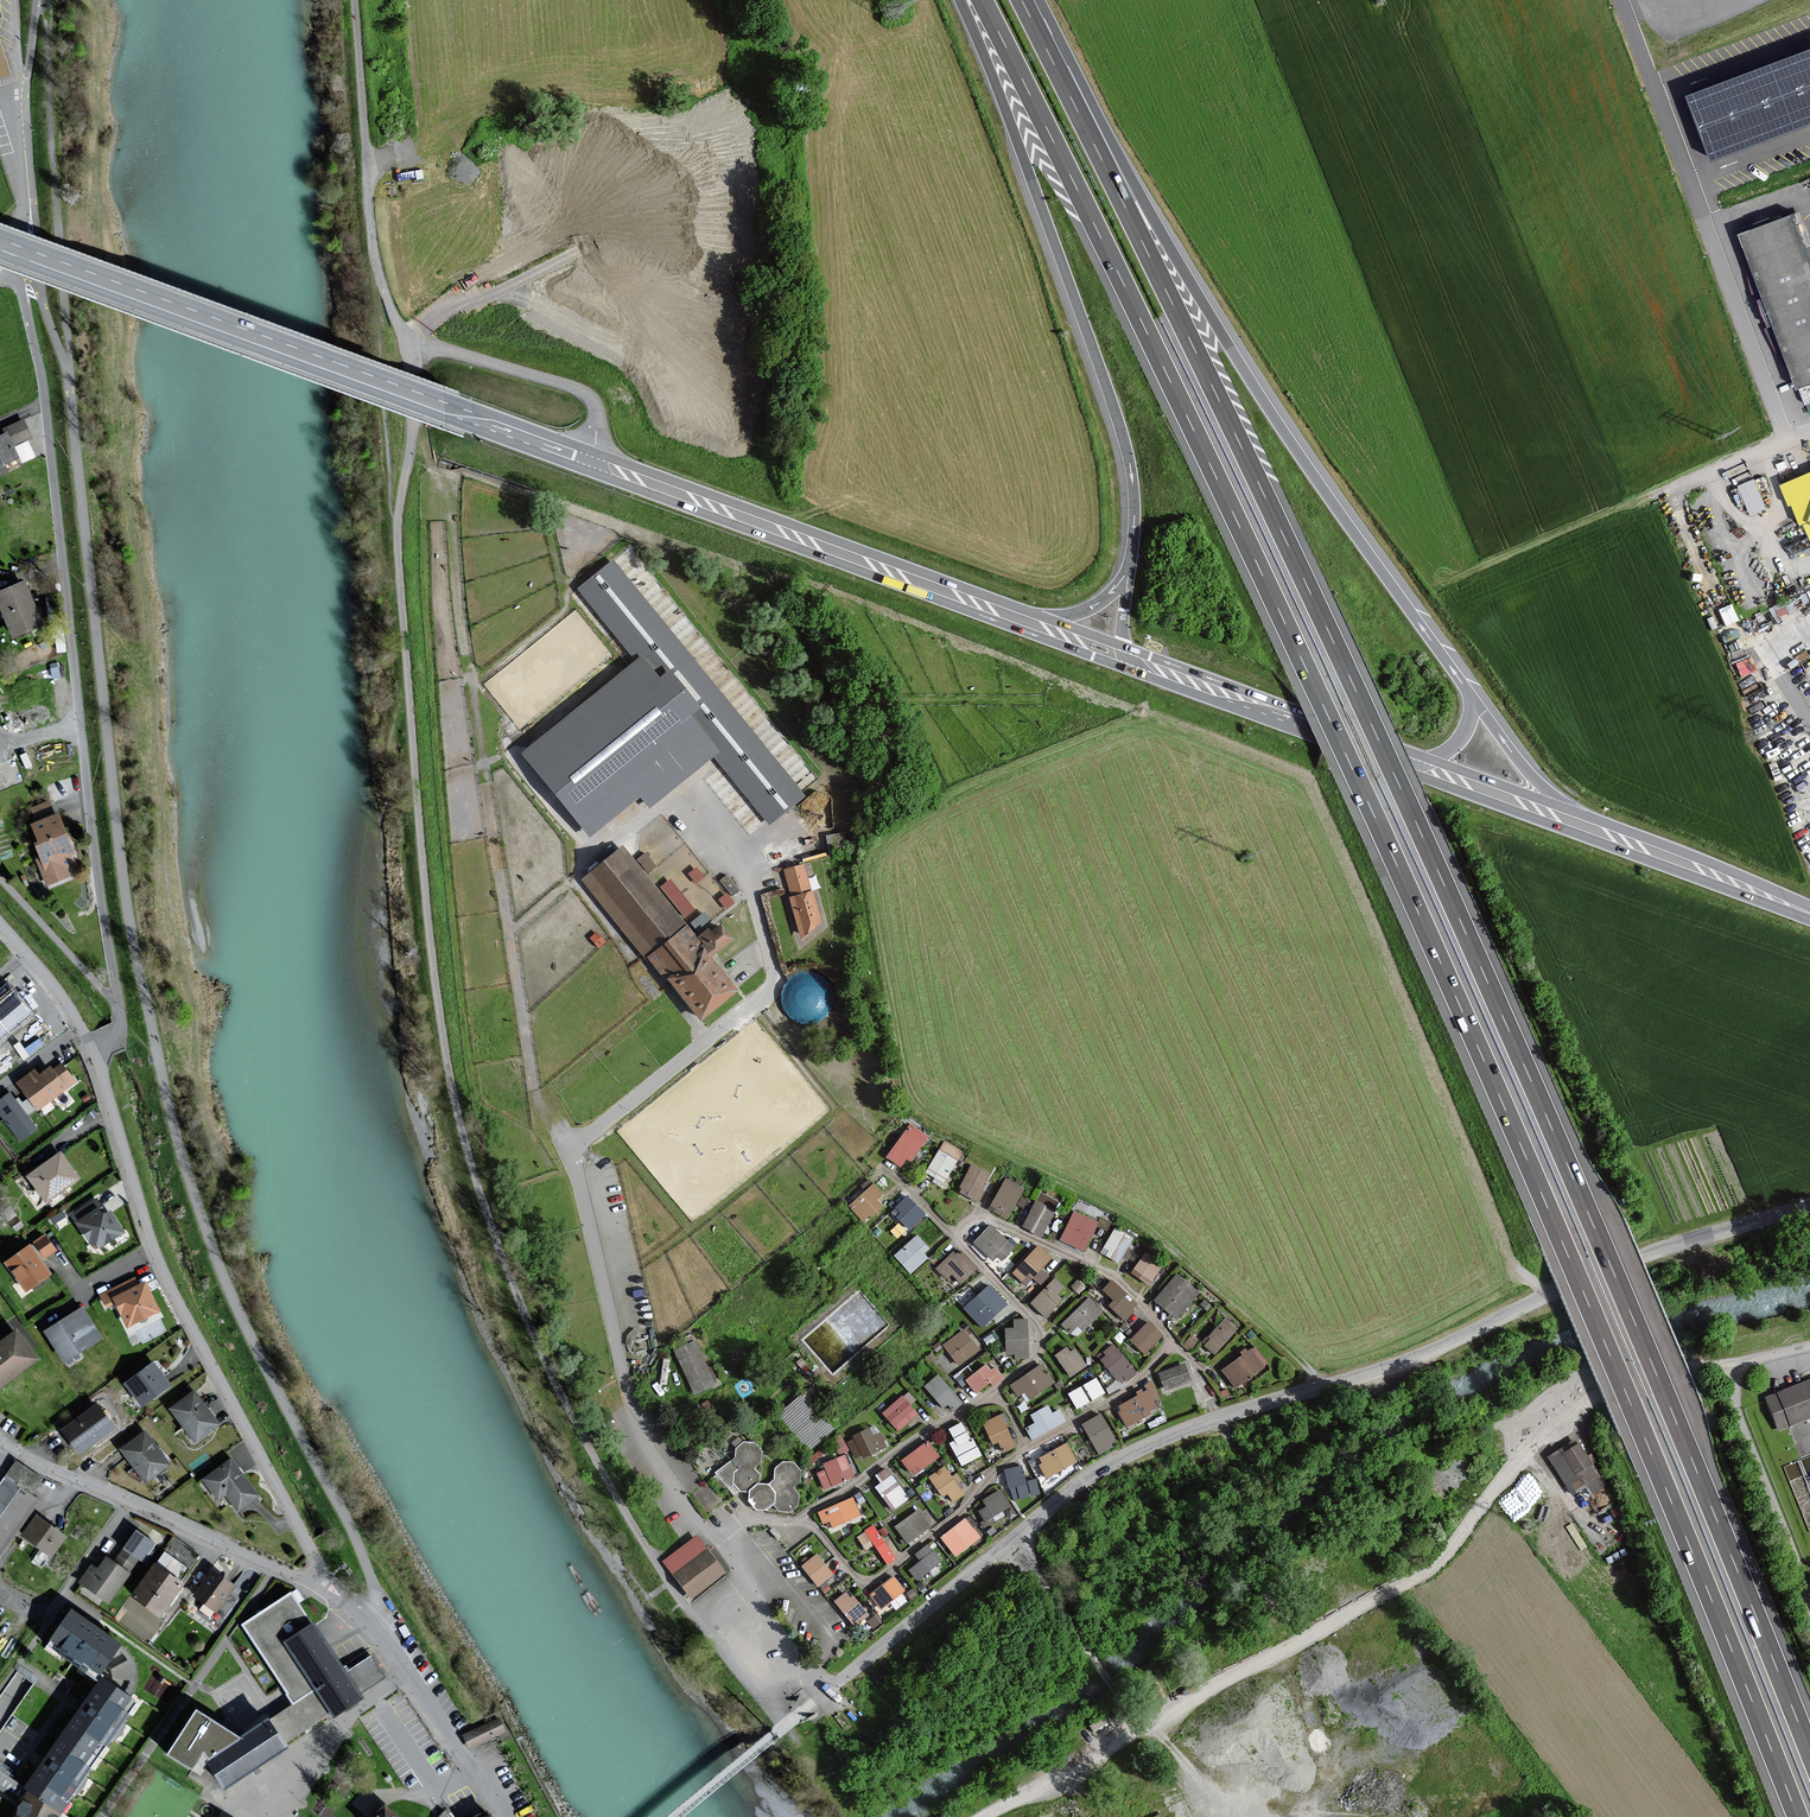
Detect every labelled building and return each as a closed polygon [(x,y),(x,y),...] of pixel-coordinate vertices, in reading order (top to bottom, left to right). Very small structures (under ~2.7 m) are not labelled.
[(10,77),(0,48),(0,80),(10,77)] [(1690,98),(1711,156),(1809,120),(1809,53),(1690,98)] [(1767,308),(1809,292),(1809,256),(1795,215),(1740,235),(1767,308)] [(1767,308),(1795,384),(1809,378),(1809,292),(1767,308)] [(32,440),(24,421),(9,428),(17,446),(32,440)] [(7,433),(0,437),(0,475),(8,472),(5,464),(19,457),(7,433)] [(1784,485),(1793,505),(1796,504),(1805,523),(1809,521),(1809,474),(1784,485)] [(1756,476),(1738,481),(1748,512),(1766,506),(1756,476)] [(611,564),(578,590),(639,660),(658,684),(666,677),(694,710),(683,719),(711,753),(768,822),(801,796),(611,564)] [(25,582),(0,593),(0,609),(13,639),(44,626),(25,582)] [(1718,606),(1723,622),(1737,618),(1732,602),(1718,606)] [(638,794),(647,805),(711,753),(683,719),(694,710),(666,677),(658,684),(639,660),(523,756),(589,835),(638,794)] [(70,854),(74,853),(58,814),(55,815),(50,802),(34,808),(39,822),(33,824),(40,842),(36,843),(42,858),(37,860),(47,884),(69,876),(66,867),(74,864),(70,854)] [(696,938),(624,848),(583,880),(697,1021),(735,991),(710,959),(732,941),(716,922),(696,938)] [(645,850),(636,857),(646,870),(655,863),(645,850)] [(799,938),(819,922),(811,893),(809,893),(802,866),(784,871),(791,898),(789,899),(799,938)] [(684,915),(694,906),(669,875),(658,884),(684,915)] [(76,1083),(62,1065),(53,1073),(50,1069),(39,1078),(34,1071),(16,1085),(38,1113),(76,1083)] [(10,1094),(0,1102),(0,1113),(21,1140),(36,1128),(10,1094)] [(927,1137),(910,1125),(886,1157),(899,1166),(904,1158),(909,1162),(927,1137)] [(961,1153),(944,1143),(926,1173),(943,1183),(961,1153)] [(79,1180),(60,1154),(27,1178),(45,1204),(79,1180)] [(988,1175),(970,1166),(957,1192),(977,1202),(981,1194),(979,1192),(988,1175)] [(1012,1183),(1005,1179),(990,1206),(995,1209),(994,1212),(1006,1218),(1021,1189),(1011,1184),(1012,1183)] [(881,1195),(872,1185),(848,1206),(863,1223),(880,1208),(874,1201),(881,1195)] [(1038,1198),(1052,1205),(1056,1198),(1041,1191),(1038,1198)] [(923,1215),(905,1198),(895,1208),(900,1213),(896,1218),(908,1230),(923,1215)] [(1053,1212),(1035,1202),(1022,1227),(1039,1236),(1053,1212)] [(88,1245),(103,1247),(123,1234),(103,1205),(74,1225),(88,1245)] [(1095,1223),(1074,1213),(1060,1240),(1082,1251),(1095,1223)] [(1012,1249),(989,1226),(973,1243),(990,1261),(996,1255),(1001,1260),(1012,1249)] [(1132,1239),(1114,1229),(1100,1253),(1117,1263),(1132,1239)] [(56,1253),(45,1236),(4,1265),(25,1294),(51,1275),(42,1263),(56,1253)] [(928,1249),(915,1236),(894,1256),(910,1273),(926,1259),(922,1255),(928,1249)] [(1049,1258),(1037,1247),(1012,1274),(1024,1285),(1032,1277),(1039,1284),(1047,1276),(1040,1269),(1049,1258)] [(975,1268),(959,1252),(954,1257),(951,1253),(935,1269),(945,1279),(950,1275),(959,1284),(975,1268)] [(1160,1265),(1145,1255),(1131,1273),(1146,1284),(1160,1265)] [(1196,1293),(1176,1275),(1154,1301),(1174,1318),(1196,1293)] [(160,1312),(145,1282),(140,1284),(137,1278),(99,1297),(106,1312),(116,1307),(127,1328),(160,1312)] [(1062,1288),(1053,1279),(1030,1303),(1044,1317),(1060,1301),(1055,1296),(1062,1288)] [(1137,1306),(1111,1282),(1103,1290),(1114,1301),(1109,1306),(1124,1320),(1137,1306)] [(1006,1305),(989,1286),(965,1308),(982,1327),(1006,1305)] [(1102,1312),(1089,1299),(1062,1325),(1071,1334),(1079,1326),(1083,1330),(1102,1312)] [(103,1339),(82,1307),(44,1332),(64,1364),(103,1339)] [(1237,1330),(1225,1319),(1209,1337),(1211,1340),(1206,1345),(1215,1353),(1237,1330)] [(1027,1320),(1014,1321),(1014,1328),(1005,1328),(1006,1354),(1015,1354),(1015,1359),(1028,1359),(1027,1320)] [(1160,1336),(1147,1324),(1130,1341),(1144,1354),(1160,1336)] [(15,1329),(0,1341),(0,1389),(39,1359),(15,1329)] [(977,1351),(962,1332),(945,1344),(959,1364),(977,1351)] [(695,1342),(674,1351),(694,1397),(722,1384),(714,1366),(707,1369),(695,1342)] [(1137,1373),(1113,1345),(1105,1352),(1108,1356),(1101,1361),(1118,1381),(1123,1376),(1127,1381),(1137,1373)] [(1071,1354),(1067,1348),(1057,1355),(1071,1376),(1087,1366),(1076,1350),(1071,1354)] [(1264,1367),(1251,1350),(1247,1353),(1245,1350),(1239,1354),(1241,1357),(1223,1370),(1235,1388),(1264,1367)] [(171,1385),(153,1363),(123,1386),(141,1409),(171,1385)] [(991,1372),(986,1365),(967,1380),(977,1392),(989,1383),(992,1387),(1003,1378),(995,1368),(991,1372)] [(1054,1382),(1041,1365),(1011,1386),(1019,1397),(1022,1395),(1027,1402),(1054,1382)] [(1191,1381),(1186,1365),(1161,1373),(1166,1389),(1191,1381)] [(963,1404),(938,1376),(925,1387),(944,1410),(949,1406),(954,1412),(963,1404)] [(1105,1393),(1097,1378),(1070,1393),(1078,1408),(1105,1393)] [(1766,1399),(1780,1432),(1809,1419),(1809,1381),(1766,1399)] [(1155,1407),(1146,1391),(1141,1394),(1139,1390),(1134,1393),(1136,1397),(1118,1407),(1121,1412),(1119,1413),(1126,1426),(1148,1414),(1146,1412),(1155,1407)] [(219,1425),(193,1391),(170,1409),(196,1443),(219,1425)] [(908,1393),(883,1415),(897,1431),(916,1415),(907,1406),(914,1400),(908,1393)] [(835,1430),(801,1395),(777,1417),(811,1452),(835,1430)] [(115,1430),(96,1405),(61,1431),(80,1456),(115,1430)] [(1064,1422),(1058,1411),(1050,1415),(1046,1407),(1029,1416),(1034,1424),(1025,1429),(1031,1440),(1064,1422)] [(1117,1444),(1101,1415),(1084,1425),(1100,1453),(1117,1444)] [(1013,1447),(998,1416),(982,1424),(992,1444),(997,1442),(1002,1453),(1013,1447)] [(959,1424),(948,1430),(954,1442),(949,1445),(960,1466),(979,1456),(971,1440),(969,1441),(959,1424)] [(873,1437),(870,1430),(851,1439),(862,1462),(887,1450),(879,1434),(873,1437)] [(169,1465),(145,1432),(123,1449),(147,1481),(169,1465)] [(839,1452),(848,1448),(841,1432),(832,1436),(839,1452)] [(743,1442),(736,1449),(736,1459),(716,1472),(733,1495),(740,1491),(749,1492),(749,1501),(755,1509),(765,1510),(774,1505),(779,1512),(790,1512),(791,1511),(798,1505),(800,1494),(793,1487),(800,1482),(802,1470),(795,1462),(784,1462),(776,1468),(775,1479),(769,1484),(759,1483),(760,1475),(754,1468),(761,1462),(762,1451),(755,1443),(743,1442)] [(940,1459),(927,1442),(900,1463),(908,1474),(911,1471),(916,1477),(940,1459)] [(1076,1462),(1067,1445),(1040,1459),(1043,1464),(1040,1465),(1047,1478),(1076,1462)] [(1605,1485),(1577,1445),(1564,1454),(1560,1450),(1548,1459),(1571,1491),(1583,1482),(1592,1494),(1605,1485)] [(260,1495),(231,1458),(204,1479),(219,1499),(227,1493),(240,1511),(260,1495)] [(846,1458),(824,1466),(826,1471),(818,1474),(824,1491),(854,1480),(846,1458)] [(39,1500),(31,1495),(38,1485),(42,1479),(16,1461),(0,1484),(0,1556),(39,1500)] [(1019,1468),(1005,1471),(1009,1488),(1016,1486),(1019,1498),(1026,1496),(1019,1468)] [(963,1497),(944,1469),(928,1480),(942,1499),(946,1496),(952,1504),(963,1497)] [(906,1496),(887,1470),(875,1478),(879,1484),(873,1489),(891,1514),(916,1496),(912,1491),(906,1496)] [(1036,1476),(1026,1477),(1028,1492),(1038,1491),(1036,1476)] [(1008,1506),(999,1491),(983,1501),(987,1508),(978,1513),(984,1521),(1008,1506)] [(852,1499),(817,1514),(822,1526),(830,1523),(833,1530),(860,1518),(852,1499)] [(931,1528),(918,1511),(896,1529),(910,1545),(931,1528)] [(67,1536),(37,1514),(21,1535),(52,1557),(67,1536)] [(981,1540),(965,1520),(940,1540),(956,1560),(981,1540)] [(896,1560),(873,1528),(858,1539),(867,1552),(873,1548),(887,1567),(896,1560)] [(157,1545),(136,1531),(123,1549),(144,1563),(157,1545)] [(200,1558),(174,1539),(155,1566),(153,1564),(131,1596),(161,1617),(183,1586),(181,1584),(200,1558)] [(931,1553),(926,1547),(914,1557),(920,1564),(912,1570),(908,1565),(903,1568),(916,1584),(942,1564),(933,1552),(931,1553)] [(727,1577),(707,1550),(671,1577),(691,1604),(727,1577)] [(833,1576),(817,1556),(802,1568),(818,1588),(833,1576)] [(132,1574),(107,1557),(98,1570),(92,1565),(79,1584),(111,1605),(132,1574)] [(235,1588),(211,1570),(193,1596),(217,1613),(235,1588)] [(906,1594),(893,1578),(869,1598),(882,1613),(906,1594)] [(315,1692),(282,1643),(313,1623),(293,1593),(244,1625),(289,1693),(288,1694),(295,1705),(315,1692)] [(850,1599),(846,1594),(834,1604),(856,1630),(870,1618),(853,1597),(850,1599)] [(124,1644),(71,1608),(48,1643),(101,1678),(124,1644)] [(369,1654),(344,1671),(313,1623),(282,1643),(315,1692),(295,1705),(269,1721),(267,1718),(238,1738),(196,1711),(166,1757),(191,1773),(203,1755),(208,1758),(204,1761),(223,1790),(256,1769),(286,1749),(284,1746),(330,1715),(333,1720),(363,1701),(360,1697),(386,1680),(369,1654)] [(41,1764),(25,1788),(28,1790),(63,1814),(140,1704),(101,1678),(81,1707),(41,1764)] [(63,1814),(28,1790),(16,1816),(62,1816),(63,1814)] [(385,1805),(374,1816),(398,1816),(385,1805)]
